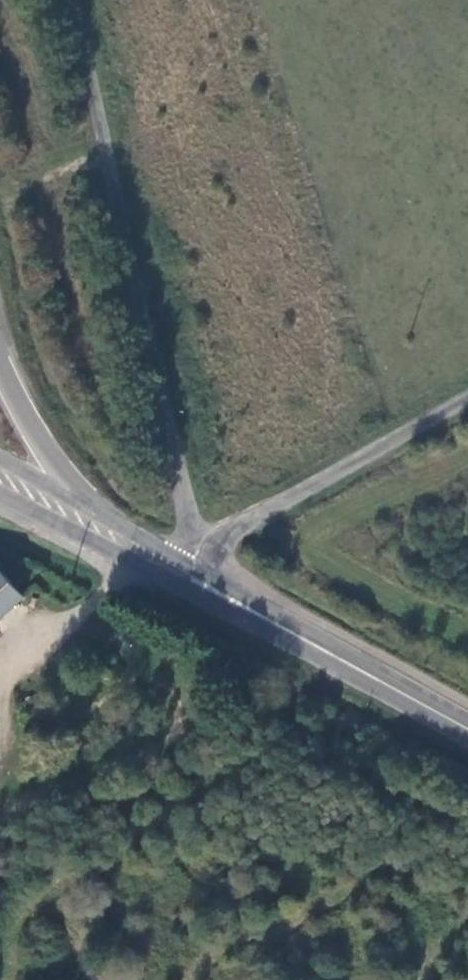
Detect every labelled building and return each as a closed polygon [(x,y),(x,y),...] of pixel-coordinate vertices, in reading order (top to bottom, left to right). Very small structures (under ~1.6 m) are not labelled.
[(0,570),(0,616),(22,597),(0,570)] [(115,662),(111,659),(106,659),(101,664),(101,669),(103,674),(108,676),(113,675),(117,671),(118,666),(115,662)]
